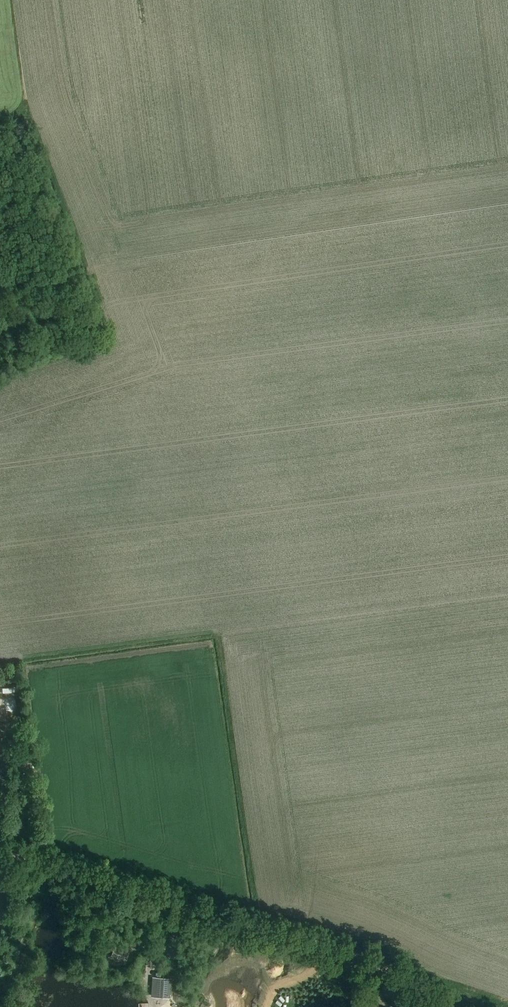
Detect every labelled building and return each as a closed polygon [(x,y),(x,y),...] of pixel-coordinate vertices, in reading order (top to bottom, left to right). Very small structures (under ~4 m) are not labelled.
[(20,761),(22,773),(31,772),(30,760),(20,761)] [(113,949),(111,956),(126,961),(129,954),(113,949)] [(158,980),(157,996),(170,997),(170,980),(158,980)]
